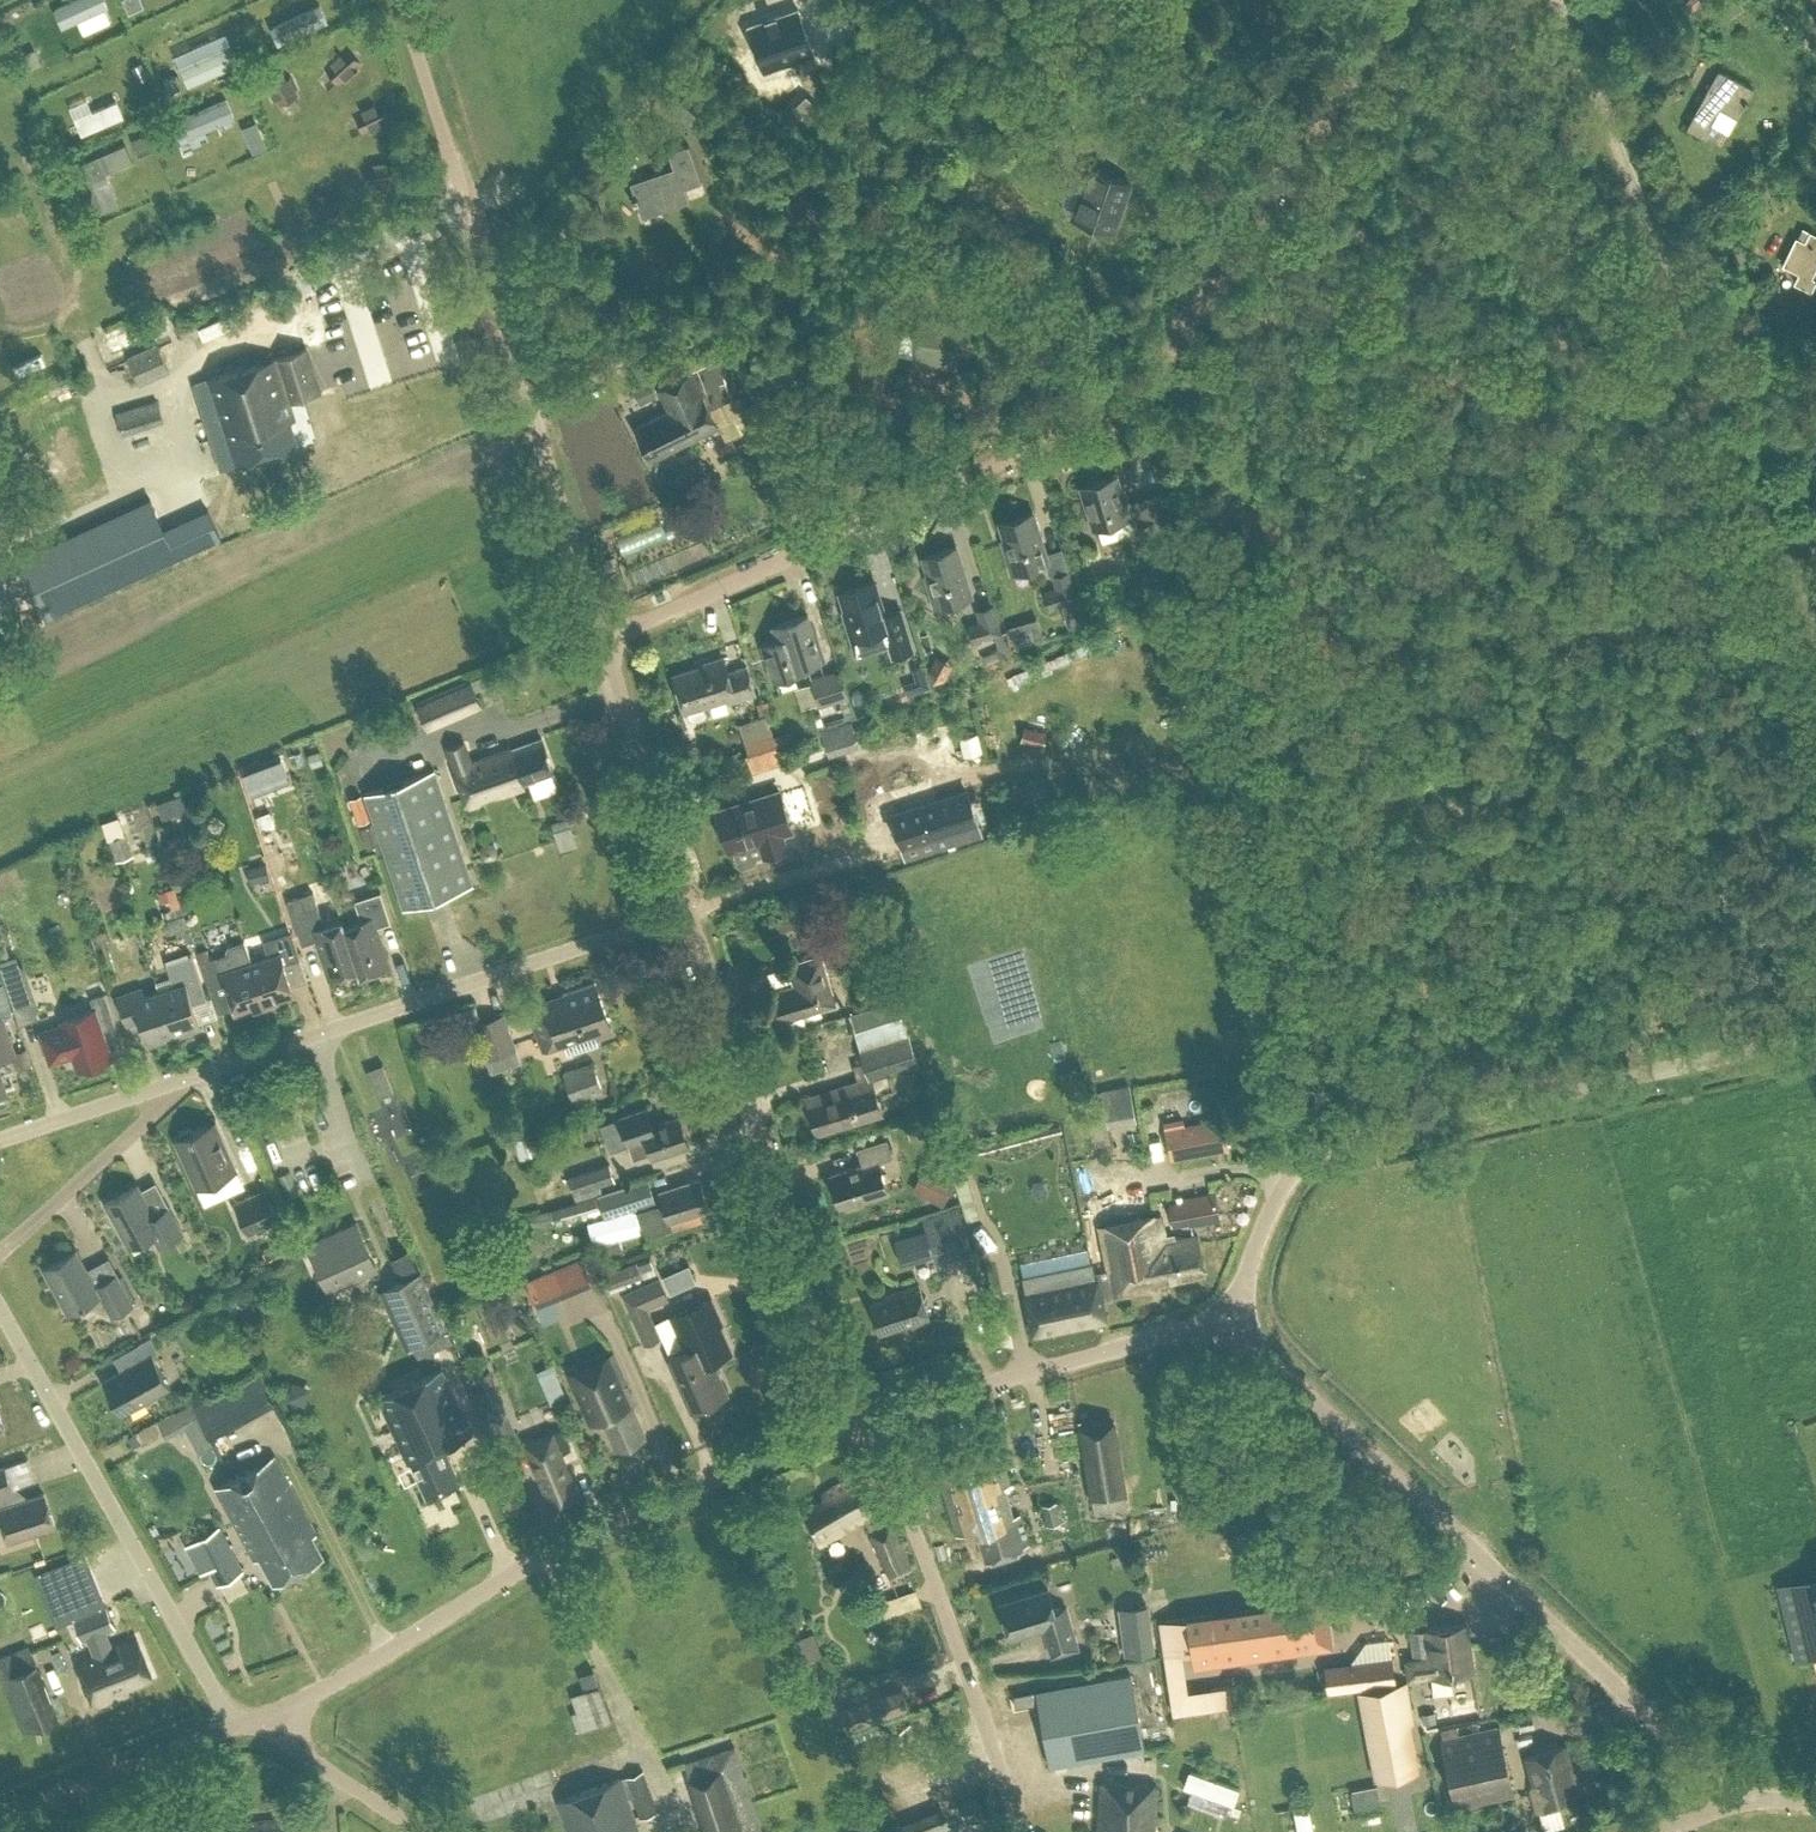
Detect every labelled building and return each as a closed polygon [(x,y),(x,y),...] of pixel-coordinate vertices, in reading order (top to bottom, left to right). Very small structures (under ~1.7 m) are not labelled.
[(800,9),(752,24),(754,33),(739,38),(750,74),(775,67),(770,49),(809,37),(805,26),(804,27),(799,11),(801,11),(800,9)] [(1751,85),(1718,68),(1687,126),(1719,143),(1751,85)] [(298,79),(278,84),(283,102),(303,97),(298,79)] [(630,184),(643,220),(690,202),(681,178),(697,172),(687,145),(669,152),(675,168),(630,184)] [(373,167),(367,168),(369,182),(376,181),(377,187),(391,185),(390,178),(397,177),(394,163),(388,164),(387,158),(372,160),(373,167)] [(1070,216),(1116,232),(1133,181),(1088,165),(1070,216)] [(1783,264),(1799,272),(1794,281),(1812,290),(1815,283),(1815,278),(1812,276),(1815,269),(1815,234),(1802,226),(1783,264)] [(167,311),(175,327),(187,321),(179,305),(167,311)] [(168,330),(162,314),(106,338),(113,353),(125,348),(140,383),(171,370),(156,335),(168,330)] [(964,322),(922,314),(914,359),(956,366),(964,322)] [(321,390),(307,347),(195,384),(209,428),(211,435),(221,467),(299,442),(291,417),(295,416),(290,400),(321,390)] [(739,392),(721,356),(659,386),(670,407),(636,424),(652,457),(717,425),(708,407),(739,392)] [(164,420),(157,398),(117,410),(124,433),(164,420)] [(311,432),(335,424),(327,401),(303,408),(311,432)] [(1126,501),(1117,473),(1079,485),(1093,527),(1098,525),(1102,539),(1135,529),(1146,563),(1166,557),(1154,519),(1157,518),(1149,493),(1126,501)] [(150,498),(18,558),(44,616),(176,556),(150,498)] [(1046,552),(1032,509),(999,519),(1005,538),(1001,539),(1012,572),(1049,560),(1056,585),(1044,588),(1050,606),(1077,597),(1062,547),(1046,552)] [(972,595),(956,544),(923,555),(929,572),(925,574),(935,606),(972,595)] [(875,580),(841,591),(855,637),(885,628),(893,653),(912,647),(900,608),(885,613),(875,580)] [(1009,652),(994,603),(975,609),(979,620),(969,623),(974,641),(995,634),(999,649),(985,653),(986,659),(1009,652)] [(823,658),(808,612),(773,623),(778,638),(763,643),(774,678),(804,669),(803,664),(823,658)] [(727,670),(722,656),(702,662),(702,664),(674,673),(685,710),(688,709),(690,716),(693,718),(705,714),(707,711),(705,704),(728,697),(729,701),(755,693),(746,664),(727,670)] [(846,716),(853,714),(839,667),(811,676),(820,704),(840,698),(846,716)] [(483,707),(471,678),(418,700),(429,729),(483,707)] [(976,755),(987,753),(983,725),(971,727),(976,755)] [(1047,731),(1025,725),(1021,740),(1043,746),(1047,731)] [(778,730),(750,738),(759,770),(787,762),(778,730)] [(554,768),(542,735),(512,747),(511,746),(472,760),(465,741),(447,747),(469,805),(525,784),(523,780),(554,768)] [(864,736),(836,747),(841,761),(869,751),(864,736)] [(310,751),(251,772),(259,795),(299,780),(293,764),(312,757),(310,751)] [(474,883),(436,768),(365,792),(403,906),(474,883)] [(966,784),(887,810),(898,844),(902,857),(981,831),(977,818),(966,784)] [(792,829),(780,788),(717,808),(729,849),(734,847),(739,863),(742,865),(755,861),(757,857),(756,855),(766,852),(766,854),(787,847),(782,832),(792,829)] [(143,855),(137,814),(116,817),(122,858),(143,855)] [(575,823),(561,828),(568,848),(582,843),(575,823)] [(323,898),(339,893),(334,879),(318,883),(323,898)] [(362,918),(345,923),(344,923),(359,966),(358,967),(360,973),(389,963),(376,925),(391,920),(381,889),(355,898),(362,918)] [(344,923),(345,923),(343,917),(325,923),(314,890),(288,899),(302,942),(317,937),(330,976),(358,967),(359,966),(344,923)] [(251,958),(267,1004),(280,1000),(279,997),(295,991),(293,984),(309,979),(292,929),(264,938),(269,952),(251,958)] [(267,1004),(251,958),(245,938),(228,944),(226,948),(226,951),(201,960),(210,987),(226,982),(236,1011),(252,1006),(254,1008),(267,1004)] [(0,958),(0,961),(9,990),(29,983),(19,952),(0,958)] [(174,984),(160,988),(175,1034),(202,1025),(194,1001),(207,996),(192,952),(167,960),(174,984)] [(836,1001),(821,953),(789,962),(796,983),(773,990),(782,1018),(836,1001)] [(614,1031),(596,980),(527,1004),(543,1048),(564,1041),(566,1047),(586,1041),(584,1035),(595,1031),(597,1037),(614,1031)] [(149,1043),(175,1034),(160,988),(146,993),(143,985),(117,994),(127,1023),(140,1018),(149,1043)] [(116,1023),(105,991),(91,996),(95,1008),(63,1019),(64,1022),(41,1030),(51,1060),(74,1053),(78,1066),(111,1055),(102,1028),(116,1023)] [(517,1047),(505,1012),(473,1022),(480,1041),(471,1044),(477,1061),(517,1047)] [(906,1032),(900,1014),(855,1029),(869,1076),(836,1086),(837,1092),(808,1101),(817,1131),(882,1111),(876,1091),(895,1086),(890,1071),(918,1062),(908,1031),(906,1032)] [(3,1015),(0,1016),(0,1056),(15,1051),(3,1015)] [(603,1091),(592,1061),(564,1071),(578,1112),(598,1106),(594,1094),(603,1091)] [(393,1089),(383,1062),(367,1068),(377,1095),(393,1089)] [(1164,1079),(1164,1091),(1205,1091),(1205,1079),(1164,1079)] [(1110,1089),(1112,1123),(1139,1122),(1137,1087),(1110,1089)] [(619,1114),(620,1116),(602,1122),(610,1149),(647,1136),(653,1155),(689,1144),(679,1113),(648,1124),(642,1107),(619,1114)] [(1185,1124),(1183,1116),(1164,1120),(1171,1159),(1229,1149),(1223,1117),(1185,1124)] [(237,1168),(216,1120),(195,1130),(189,1128),(181,1132),(178,1137),(176,1139),(197,1186),(237,1168)] [(891,1153),(887,1139),(858,1148),(862,1162),(831,1172),(841,1204),(889,1189),(877,1158),(891,1153)] [(616,1181),(610,1162),(554,1179),(556,1187),(535,1193),(539,1204),(616,1181)] [(944,1196),(953,1177),(931,1166),(922,1185),(944,1196)] [(709,1207),(699,1176),(660,1189),(664,1200),(639,1208),(647,1234),(673,1225),(671,1219),(709,1207)] [(155,1213),(139,1183),(105,1201),(130,1245),(153,1233),(159,1244),(184,1230),(170,1205),(155,1213)] [(638,1199),(632,1183),(600,1193),(606,1209),(638,1199)] [(280,1217),(267,1189),(237,1203),(249,1231),(280,1217)] [(1221,1219),(1216,1189),(1182,1196),(1182,1198),(1169,1201),(1174,1224),(1187,1222),(1187,1226),(1221,1219)] [(973,1251),(959,1205),(922,1216),(925,1225),(912,1229),(916,1244),(930,1240),(936,1262),(973,1251)] [(1110,1271),(1097,1274),(1100,1288),(1113,1285),(1115,1295),(1152,1287),(1151,1283),(1205,1272),(1198,1233),(1166,1240),(1160,1213),(1100,1226),(1110,1271)] [(378,1268),(356,1222),(307,1246),(329,1291),(378,1268)] [(96,1284),(77,1248),(44,1267),(68,1311),(101,1293),(112,1314),(134,1302),(118,1272),(96,1284)] [(591,1280),(582,1257),(546,1272),(556,1295),(591,1280)] [(1093,1258),(1023,1273),(1031,1311),(1033,1311),(1035,1321),(1033,1321),(1035,1329),(1060,1324),(1059,1322),(1081,1317),(1081,1319),(1106,1314),(1102,1297),(1100,1288),(1097,1274),(1093,1258)] [(949,1264),(958,1293),(972,1289),(963,1260),(949,1264)] [(447,1328),(420,1270),(388,1284),(414,1342),(447,1328)] [(669,1299),(659,1276),(622,1292),(645,1343),(661,1336),(649,1308),(669,1299)] [(931,1318),(920,1281),(883,1293),(884,1295),(870,1300),(880,1330),(911,1321),(912,1324),(931,1318)] [(688,1348),(669,1357),(692,1408),(728,1392),(713,1358),(732,1349),(720,1323),(723,1321),(711,1296),(670,1314),(681,1339),(683,1338),(688,1348)] [(159,1350),(151,1335),(139,1342),(147,1356),(104,1379),(122,1412),(170,1386),(152,1354),(159,1350)] [(601,1412),(616,1447),(646,1434),(631,1399),(636,1397),(621,1365),(577,1384),(592,1416),(601,1412)] [(472,1433),(442,1366),(379,1395),(409,1461),(411,1460),(427,1494),(460,1479),(445,1445),(472,1433)] [(275,1402),(258,1370),(193,1404),(210,1436),(275,1402)] [(519,1436),(503,1400),(487,1407),(502,1443),(519,1436)] [(1115,1417),(1083,1421),(1094,1509),(1127,1505),(1115,1417)] [(551,1504),(578,1493),(561,1452),(571,1448),(562,1427),(525,1442),(551,1504)] [(1028,1541),(998,1444),(936,1463),(957,1532),(977,1526),(986,1554),(1028,1541)] [(317,1531),(275,1453),(215,1486),(255,1558),(260,1555),(273,1580),(323,1553),(312,1533),(317,1531)] [(4,1464),(0,1466),(0,1512),(9,1540),(55,1524),(44,1492),(19,1500),(15,1486),(12,1487),(4,1464)] [(877,1511),(856,1472),(822,1491),(825,1497),(803,1509),(821,1542),(847,1528),(846,1527),(877,1511)] [(922,1513),(933,1509),(924,1489),(913,1494),(922,1513)] [(1056,1524),(1069,1519),(1062,1502),(1049,1507),(1056,1524)] [(913,1567),(892,1520),(869,1530),(890,1577),(913,1567)] [(222,1529),(196,1542),(218,1582),(243,1569),(222,1529)] [(1792,1659),(1815,1654),(1815,1569),(1774,1579),(1792,1659)] [(1055,1609),(1049,1587),(1000,1602),(1011,1636),(1044,1626),(1052,1653),(1079,1646),(1067,1605),(1055,1609)] [(1333,1647),(1326,1596),(1160,1619),(1173,1713),(1233,1705),(1230,1684),(1188,1690),(1182,1651),(1192,1649),(1195,1667),(1333,1647)] [(1149,1603),(1117,1607),(1123,1654),(1156,1649),(1149,1603)] [(152,1674),(137,1637),(119,1643),(111,1644),(105,1628),(115,1624),(106,1604),(72,1617),(82,1637),(89,1636),(95,1652),(76,1661),(95,1704),(128,1690),(126,1684),(152,1674)] [(1473,1668),(1467,1622),(1425,1628),(1411,1630),(1414,1657),(1406,1658),(1408,1675),(1431,1673),(1473,1668)] [(822,1631),(804,1639),(813,1659),(832,1651),(822,1631)] [(1369,1652),(1397,1651),(1397,1639),(1369,1640),(1369,1652)] [(1349,1661),(1325,1664),(1328,1690),(1396,1682),(1393,1656),(1349,1661)] [(1144,1747),(1131,1671),(1036,1689),(1050,1764),(1144,1747)] [(612,1717),(600,1683),(571,1694),(584,1728),(612,1717)] [(1366,1728),(1375,1778),(1419,1769),(1403,1683),(1359,1691),(1366,1728)] [(910,1706),(902,1686),(841,1709),(848,1728),(910,1706)] [(1512,1793),(1497,1725),(1441,1738),(1457,1806),(1512,1793)] [(1153,1744),(1172,1740),(1169,1728),(1151,1731),(1153,1744)] [(1572,1769),(1565,1743),(1525,1754),(1534,1786),(1530,1787),(1536,1810),(1585,1796),(1577,1768),(1572,1769)] [(735,1744),(685,1760),(708,1831),(764,1831),(735,1744)] [(659,1810),(644,1768),(626,1775),(640,1817),(659,1810)] [(621,1775),(558,1798),(570,1831),(642,1831),(621,1775)] [(1102,1780),(1098,1831),(1153,1831),(1157,1785),(1102,1780)] [(976,1793),(901,1821),(906,1831),(939,1831),(984,1815),(976,1793)]
